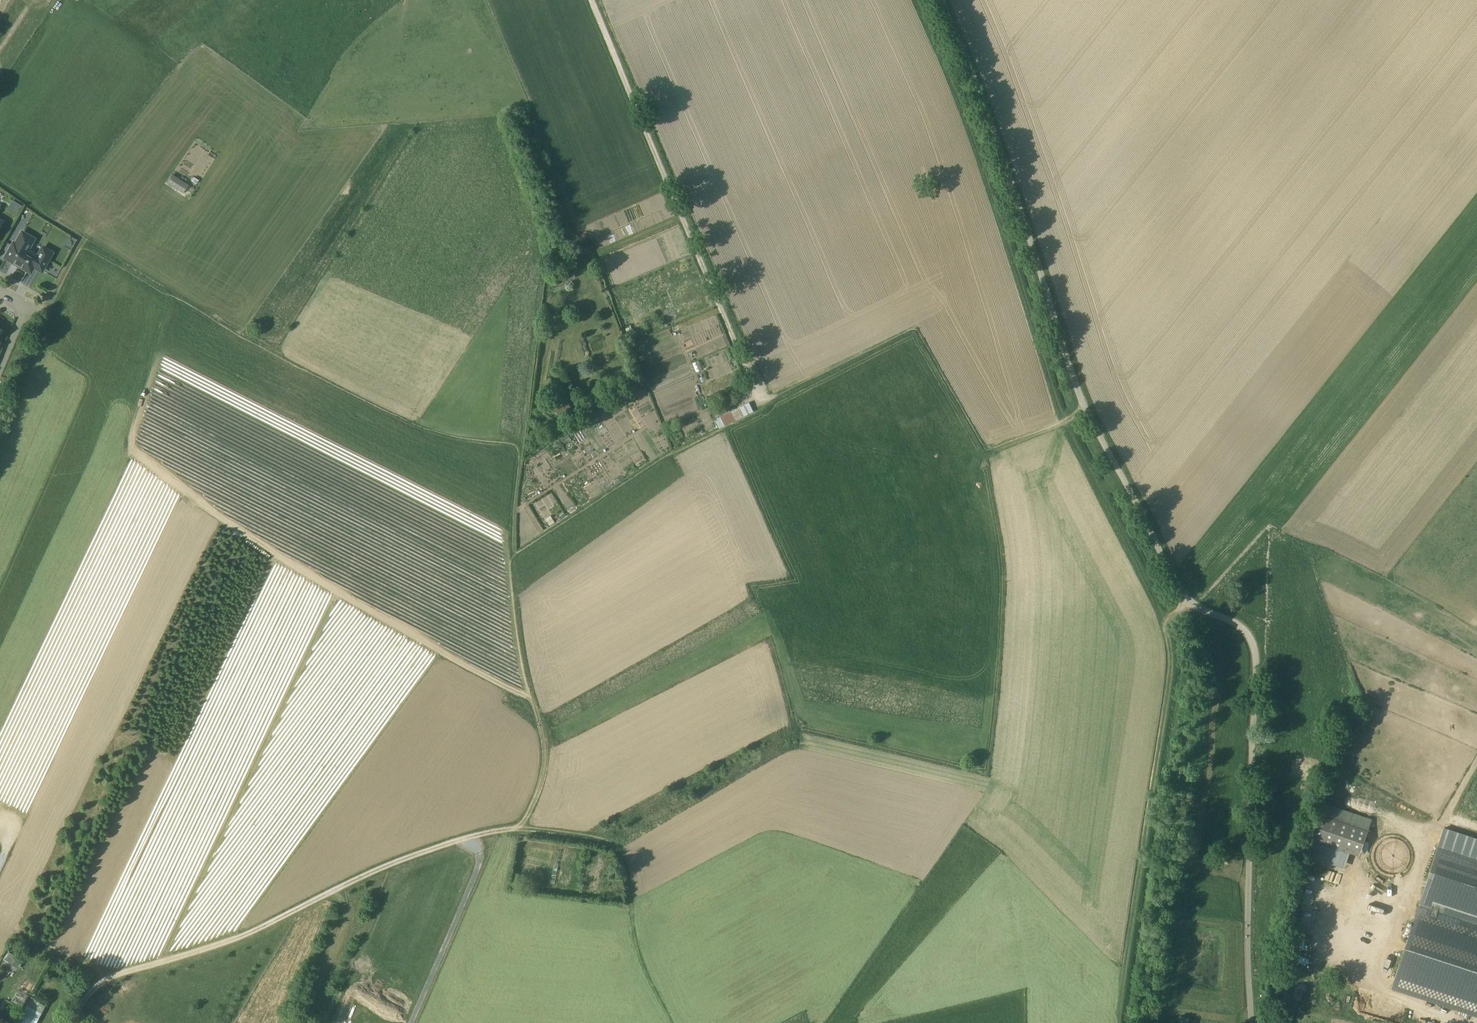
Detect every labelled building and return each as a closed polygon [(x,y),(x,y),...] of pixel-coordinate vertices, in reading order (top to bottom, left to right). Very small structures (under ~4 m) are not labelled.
[(182,193),(188,184),(172,174),(166,183),(182,193)] [(13,199),(8,208),(18,213),(22,204),(13,199)] [(16,244),(14,243),(6,258),(14,262),(14,261),(29,269),(31,265),(42,271),(42,270),(56,278),(62,268),(48,260),(49,257),(41,252),(38,257),(27,251),(34,239),(22,233),(16,244)] [(736,421),(754,412),(749,402),(732,411),(736,421)] [(571,411),(566,403),(555,410),(561,418),(571,411)] [(1324,802),(1320,813),(1367,829),(1372,818),(1324,802)] [(1367,829),(1320,813),(1312,838),(1350,850),(1359,854),(1367,829)] [(1445,826),(1437,847),(1392,989),(1476,1017),(1476,837),(1445,826)] [(1350,850),(1312,838),(1307,853),(1345,866),(1350,850)] [(1354,938),(1353,943),(1372,948),(1373,943),(1354,938)] [(18,971),(24,958),(7,951),(1,964),(18,971)] [(19,1022),(36,1022),(41,1013),(26,1005),(18,1022),(19,1022)]
